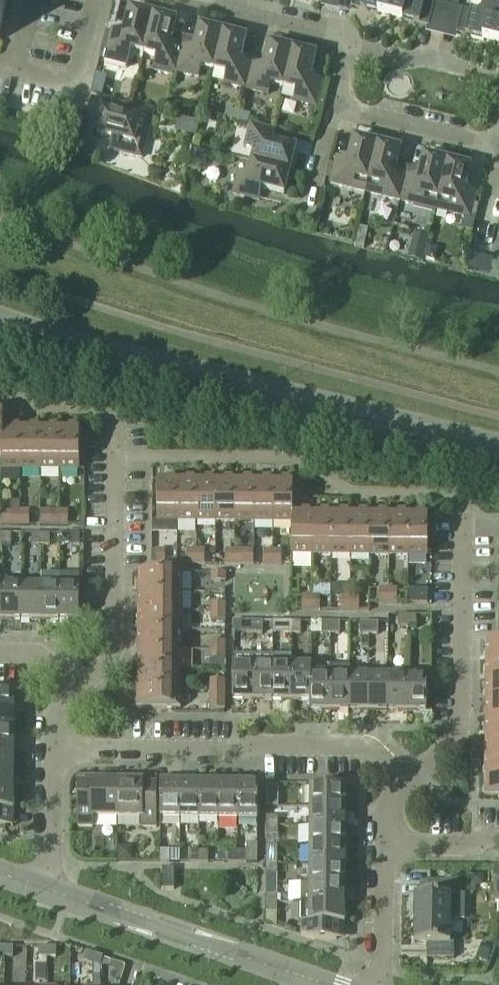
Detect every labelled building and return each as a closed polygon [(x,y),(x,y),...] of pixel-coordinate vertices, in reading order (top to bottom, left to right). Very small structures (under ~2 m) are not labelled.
[(394,0),(353,0),(351,8),(390,18),(394,0)] [(424,0),(394,0),(390,18),(428,28),(435,3),(424,0)] [(498,26),(498,0),(484,0),(480,14),(462,9),(456,34),(495,44),(498,26)] [(106,55),(104,62),(126,68),(128,60),(131,50),(143,53),(153,16),(129,10),(124,32),(112,29),(106,55)] [(182,47),(170,44),(176,22),(153,16),(143,53),(156,56),(153,67),(176,72),(182,47)] [(213,70),(223,33),(199,27),(194,49),(182,47),(176,72),(198,78),(201,67),(213,70)] [(252,64),(240,61),(246,39),(223,33),(213,70),(226,73),(223,84),(246,89),(252,64)] [(283,88),(293,50),(269,45),(264,67),(252,64),(246,89),(268,95),(271,84),(283,88)] [(322,81),(310,78),(316,56),(293,50),(283,88),(296,91),(293,101),(316,107),(322,81)] [(148,133),(153,111),(127,105),(127,106),(121,104),(118,115),(102,111),(96,135),(112,139),(110,151),(141,158),(148,133)] [(295,148),(273,143),(276,131),(250,125),(245,147),(255,150),(252,162),(289,171),(295,148)] [(365,192),(377,145),(354,139),(348,161),(337,158),(330,184),(365,192)] [(406,175),(395,173),(400,150),(377,145),(365,192),(400,201),(406,175)] [(194,148),(191,161),(198,163),(204,158),(206,151),(194,148)] [(406,175),(400,201),(435,210),(447,162),(444,161),(445,158),(428,153),(427,157),(424,156),(418,178),(406,175)] [(284,195),(289,171),(252,162),(249,175),(239,172),(233,194),(258,201),(261,189),(284,195)] [(447,162),(435,210),(465,217),(462,229),(472,231),(475,216),(471,215),(476,193),(464,190),(470,168),(447,162)] [(391,242),(389,248),(393,252),(399,251),(401,245),(397,241),(391,242)] [(428,245),(425,258),(434,261),(438,248),(428,245)] [(474,257),(472,266),(485,269),(487,260),(474,257)] [(22,426),(4,426),(2,426),(2,451),(1,451),(1,469),(21,469),(22,426)] [(41,470),(41,426),(22,426),(21,469),(41,470)] [(60,470),(60,426),(41,426),(41,470),(60,470)] [(80,470),(80,427),(60,426),(60,470),(80,470)] [(177,521),(177,478),(157,478),(156,521),(177,521)] [(196,521),(197,478),(177,478),(177,521),(196,521)] [(216,521),(216,478),(197,478),(196,521),(216,521)] [(235,522),(235,478),(216,478),(216,521),(235,522)] [(254,522),(254,479),(235,478),(235,522),(254,522)] [(273,522),(273,479),(254,479),(254,522),(273,522)] [(293,511),(293,479),(273,479),(273,522),(292,522),(292,511),(293,511)] [(21,525),(21,510),(12,510),(12,525),(21,525)] [(30,525),(30,511),(21,510),(21,525),(30,525)] [(59,525),(60,511),(51,511),(51,525),(59,525)] [(68,525),(69,511),(60,511),(59,525),(68,525)] [(313,511),(293,511),(292,511),(292,522),(292,554),(312,554),(313,511)] [(331,555),(332,511),(313,511),(312,554),(331,555)] [(351,555),(351,512),(332,511),(331,555),(351,555)] [(370,555),(370,512),(351,512),(351,555),(370,555)] [(389,555),(389,512),(370,512),(370,555),(389,555)] [(408,555),(408,512),(389,512),(389,555),(408,555)] [(428,555),(428,512),(408,512),(408,555),(428,555)] [(12,545),(12,533),(3,533),(3,545),(12,545)] [(41,545),(41,533),(32,533),(32,545),(41,545)] [(50,545),(50,533),(41,533),(41,545),(50,545)] [(80,545),(80,534),(71,533),(71,545),(80,545)] [(165,563),(165,549),(156,549),(156,563),(165,563)] [(196,564),(196,549),(187,549),(187,564),(196,564)] [(205,564),(205,550),(196,549),(196,564),(205,564)] [(234,565),(234,551),(226,550),(226,565),(234,565)] [(254,565),(254,551),(234,551),(234,565),(254,565)] [(273,565),(273,551),(264,551),(264,565),(273,565)] [(282,565),(282,551),(273,551),(273,565),(282,565)] [(181,592),(181,572),(139,571),(138,591),(181,592)] [(226,581),(226,572),(212,572),(212,581),(226,581)] [(59,621),(60,573),(40,573),(40,585),(40,621),(59,621)] [(79,621),(80,573),(60,573),(59,621),(79,621)] [(21,620),(21,585),(2,585),(2,620),(21,620)] [(40,621),(40,585),(21,585),(21,620),(40,621)] [(428,604),(428,589),(408,589),(407,604),(428,604)] [(388,604),(389,590),(380,590),(380,604),(388,604)] [(397,604),(397,590),(389,590),(388,604),(397,604)] [(181,611),(181,592),(138,591),(138,610),(181,611)] [(312,611),(312,597),(303,597),(303,611),(312,611)] [(321,611),(321,597),(312,597),(312,611),(321,611)] [(350,611),(350,598),(341,598),(341,611),(350,611)] [(359,611),(359,598),(350,598),(350,611),(359,611)] [(226,611),(226,602),(211,602),(211,611),(226,611)] [(181,630),(181,611),(138,610),(138,630),(181,630)] [(226,620),(226,611),(211,611),(211,620),(226,620)] [(408,626),(408,614),(399,614),(398,626),(408,626)] [(416,626),(417,615),(417,614),(408,614),(408,626),(416,626)] [(253,632),(254,620),(244,620),(244,632),(253,632)] [(262,632),(262,621),(254,620),(253,632),(262,632)] [(292,633),(292,621),(283,621),(283,622),(273,622),(273,633),(292,633)] [(301,633),(302,622),(302,621),(292,621),(292,633),(301,633)] [(331,633),(331,621),(322,621),(322,633),(331,633)] [(340,633),(340,622),(331,621),(331,633),(340,633)] [(369,634),(370,622),(360,622),(360,634),(369,634)] [(378,634),(379,623),(379,622),(370,622),(369,634),(378,634)] [(181,650),(181,630),(138,630),(138,649),(181,650)] [(486,640),(486,661),(498,661),(498,640),(486,640)] [(225,650),(225,641),(211,641),(211,650),(225,650)] [(181,669),(181,650),(138,649),(138,668),(181,669)] [(225,659),(225,650),(211,650),(211,658),(225,659)] [(253,701),(253,655),(233,654),(233,701),(253,701)] [(272,701),(273,655),(253,655),(253,701),(272,701)] [(291,701),(292,665),(292,655),(273,655),(272,701),(291,701)] [(486,661),(485,680),(498,680),(498,661),(486,661)] [(311,701),(311,675),(312,675),(312,665),(292,665),(291,701),(310,701),(311,701)] [(330,711),(331,665),(312,665),(312,675),(311,675),(311,701),(310,701),(310,711),(330,711)] [(349,712),(350,675),(350,666),(331,665),(330,711),(349,712)] [(180,688),(181,669),(138,668),(138,688),(180,688)] [(368,712),(369,676),(350,675),(349,712),(368,712)] [(387,712),(388,676),(369,676),(368,712),(387,712)] [(407,712),(407,676),(388,676),(387,712),(407,712)] [(427,712),(427,676),(407,676),(407,712),(427,712)] [(225,688),(225,679),(211,679),(211,688),(225,688)] [(485,680),(485,699),(498,699),(498,680),(485,680)] [(180,708),(180,688),(138,688),(137,708),(180,708)] [(225,709),(225,688),(211,688),(210,709),(225,709)] [(15,693),(0,693),(0,713),(15,713),(15,693)] [(485,699),(485,718),(498,718),(498,699),(485,699)] [(15,713),(0,713),(0,732),(14,733),(15,713)] [(485,718),(485,737),(498,738),(498,718),(485,718)] [(0,732),(0,751),(14,751),(14,733),(0,732)] [(485,737),(485,756),(498,757),(498,738),(485,737)] [(14,751),(0,751),(0,771),(14,771),(14,751)] [(485,756),(485,776),(498,776),(498,757),(485,756)] [(14,771),(0,771),(0,790),(14,790),(14,771)] [(118,818),(118,782),(94,781),(94,777),(79,776),(78,827),(94,827),(94,818),(118,818)] [(485,776),(484,796),(498,796),(498,776),(485,776)] [(156,828),(157,777),(142,777),(142,782),(118,782),(118,818),(141,818),(141,828),(156,828)] [(180,818),(180,783),(160,782),(160,818),(180,818)] [(199,819),(199,783),(180,783),(180,818),(199,819)] [(218,819),(218,783),(199,783),(199,819),(218,819)] [(238,819),(238,783),(218,783),(218,819),(238,819)] [(257,819),(258,783),(238,783),(238,819),(257,819)] [(267,787),(266,787),(266,806),(277,806),(277,797),(277,787),(267,787)] [(346,808),(346,788),(310,788),(310,807),(346,808)] [(14,790),(0,790),(0,827),(6,827),(6,810),(14,811),(14,790)] [(346,827),(346,808),(310,807),(310,826),(346,827)] [(277,826),(277,817),(266,817),(265,826),(277,826)] [(277,836),(277,826),(265,826),(265,835),(277,836)] [(346,847),(346,827),(310,826),(310,846),(346,847)] [(277,864),(277,846),(265,845),(265,864),(277,864)] [(346,865),(346,847),(310,846),(309,865),(346,865)] [(180,862),(180,851),(160,850),(160,862),(180,862)] [(199,863),(199,851),(189,851),(189,862),(199,863)] [(208,863),(208,851),(199,851),(199,863),(208,863)] [(237,863),(237,851),(219,851),(219,862),(228,863),(237,863)] [(257,863),(257,851),(237,851),(237,863),(246,863),(257,863)] [(277,874),(277,864),(265,864),(265,874),(277,874)] [(345,884),(346,865),(309,865),(309,884),(345,884)] [(174,890),(174,869),(162,868),(162,890),(174,890)] [(450,920),(451,897),(454,897),(454,882),(427,881),(427,896),(415,896),(415,920),(450,920)] [(345,884),(309,884),(301,884),(301,903),(345,904),(345,884)] [(277,903),(277,894),(265,894),(265,903),(277,903)] [(276,912),(277,903),(265,903),(265,912),(276,912)] [(345,924),(345,904),(301,903),(301,935),(314,940),(337,940),(337,924),(345,924)] [(450,943),(450,920),(415,920),(415,943),(427,943),(426,959),(454,959),(454,943),(450,943)] [(482,945),(477,959),(486,962),(491,948),(482,945)] [(13,957),(13,947),(5,947),(5,956),(13,957)] [(47,957),(47,947),(39,947),(39,957),(47,957)] [(56,957),(56,948),(47,947),(47,957),(56,957)] [(92,964),(95,954),(87,951),(83,961),(92,964)] [(100,966),(103,958),(104,957),(95,954),(92,964),(100,966)] [(47,962),(36,962),(36,975),(47,975),(47,962)]
